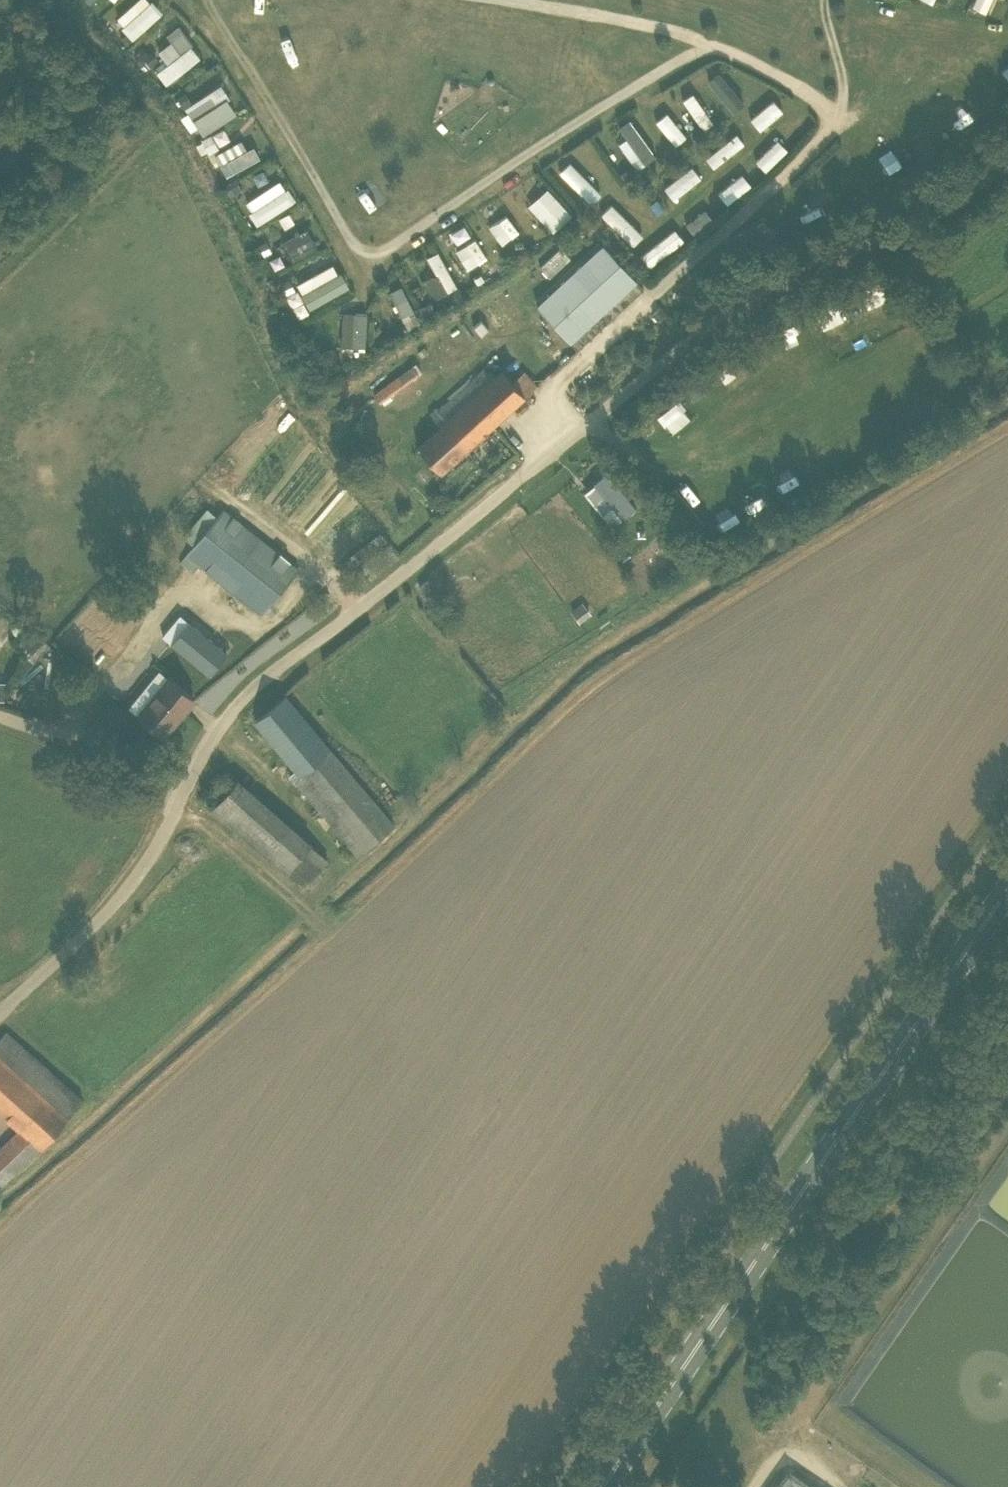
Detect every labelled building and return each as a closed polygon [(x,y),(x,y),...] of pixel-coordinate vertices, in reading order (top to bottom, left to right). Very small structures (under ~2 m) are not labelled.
[(134,37),(163,11),(153,0),(136,0),(117,18),(134,37)] [(167,83),(202,55),(181,29),(157,49),(166,60),(155,69),(167,83)] [(707,79),(734,110),(745,101),(719,69),(707,79)] [(222,83),(185,104),(202,134),(238,113),(222,83)] [(694,90),(683,97),(703,128),(714,121),(694,90)] [(963,130),(980,117),(963,94),(946,106),(963,130)] [(761,129),(784,110),(774,98),(751,117),(761,129)] [(656,119),(675,144),(687,135),(667,110),(656,119)] [(626,137),(619,143),(639,167),(657,153),(628,117),(617,126),(626,137)] [(706,154),(713,165),(745,142),(738,132),(706,154)] [(756,158),(766,169),(788,149),(777,137),(756,158)] [(261,157),(254,143),(246,147),(242,139),(211,153),(222,176),(261,157)] [(559,171),(592,201),(603,190),(570,160),(559,171)] [(672,190),(699,175),(693,164),(666,179),(672,190)] [(743,172),(719,191),(728,203),(752,183),(743,172)] [(258,222),(295,200),(282,178),(245,200),(258,222)] [(548,185),(528,204),(553,230),(573,211),(548,185)] [(805,196),(810,213),(828,207),(823,191),(805,196)] [(633,243),(643,233),(613,202),(602,212),(633,243)] [(703,211),(687,223),(694,232),(710,220),(703,211)] [(508,213),(490,224),(501,243),(520,232),(508,213)] [(450,231),(455,242),(471,235),(466,224),(450,231)] [(281,240),(291,260),(318,247),(308,226),(281,240)] [(674,226),(641,254),(651,266),(684,238),(674,226)] [(476,237),(457,249),(470,269),(489,257),(476,237)] [(537,306),(578,349),(644,288),(604,244),(537,306)] [(551,274),(569,255),(560,247),(543,266),(551,274)] [(427,255),(437,273),(427,277),(437,296),(458,285),(439,249),(427,255)] [(299,316),(349,287),(334,261),(297,282),(301,290),(288,297),(299,316)] [(407,328),(420,322),(402,283),(390,288),(407,328)] [(368,312),(343,311),(341,345),(367,346),(368,312)] [(374,393),(381,402),(422,371),(415,362),(374,393)] [(441,472),(496,423),(537,385),(524,370),(511,382),(500,370),(482,387),(473,377),(439,408),(438,406),(427,415),(439,428),(418,446),(441,472)] [(674,432),(692,415),(676,398),(658,416),(674,432)] [(600,476),(589,486),(614,517),(625,507),(600,476)] [(225,507),(188,552),(262,613),(299,568),(225,507)] [(228,652),(190,621),(171,644),(209,675),(228,652)] [(33,662),(51,645),(35,628),(17,646),(33,662)] [(194,698),(169,677),(138,714),(164,735),(194,698)] [(254,719),(259,724),(277,746),(296,769),(290,774),(358,854),(364,848),(365,849),(395,824),(284,694),(254,719)] [(287,871),(311,843),(238,780),(214,808),(287,871)] [(7,1031),(0,1039),(0,1108),(22,1128),(0,1148),(0,1186),(42,1146),(70,1116),(84,1100),(7,1031)] [(808,1485),(789,1471),(778,1486),(811,1486),(808,1485)]
